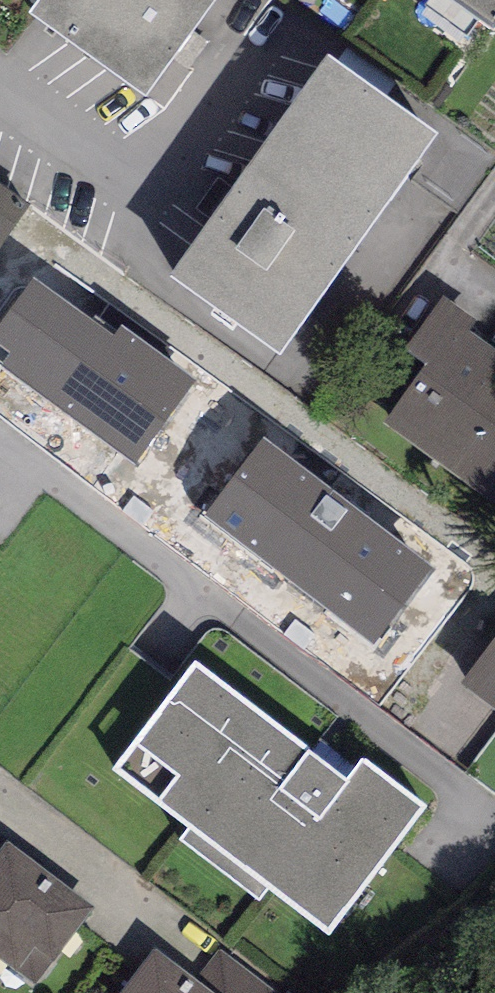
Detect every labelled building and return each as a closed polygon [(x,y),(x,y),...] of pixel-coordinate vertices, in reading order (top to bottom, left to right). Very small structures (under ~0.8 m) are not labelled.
[(29,26),(145,108),(225,0),(48,0),(29,26)] [(492,36),(494,32),(494,0),(443,0),(492,36)] [(219,226),(170,294),(280,372),(439,150),(329,72),(239,198),(218,184),(198,212),(219,226)] [(24,205),(0,240),(0,281),(37,307),(21,330),(77,369),(138,285),(24,205)] [(442,303),(404,357),(425,372),(385,429),(494,506),(494,402),(490,398),(494,392),(494,359),(469,341),(478,328),(442,303)] [(462,693),(494,717),(494,648),(462,693)] [(348,787),(196,670),(113,777),(191,837),(182,848),(259,908),(268,897),(328,944),(427,816),(363,767),(348,787)] [(9,848),(0,859),(0,963),(34,989),(93,913),(9,848)] [(194,984),(206,992),(275,992),(220,951),(194,984)] [(154,952),(123,992),(206,992),(194,984),(154,952)]
